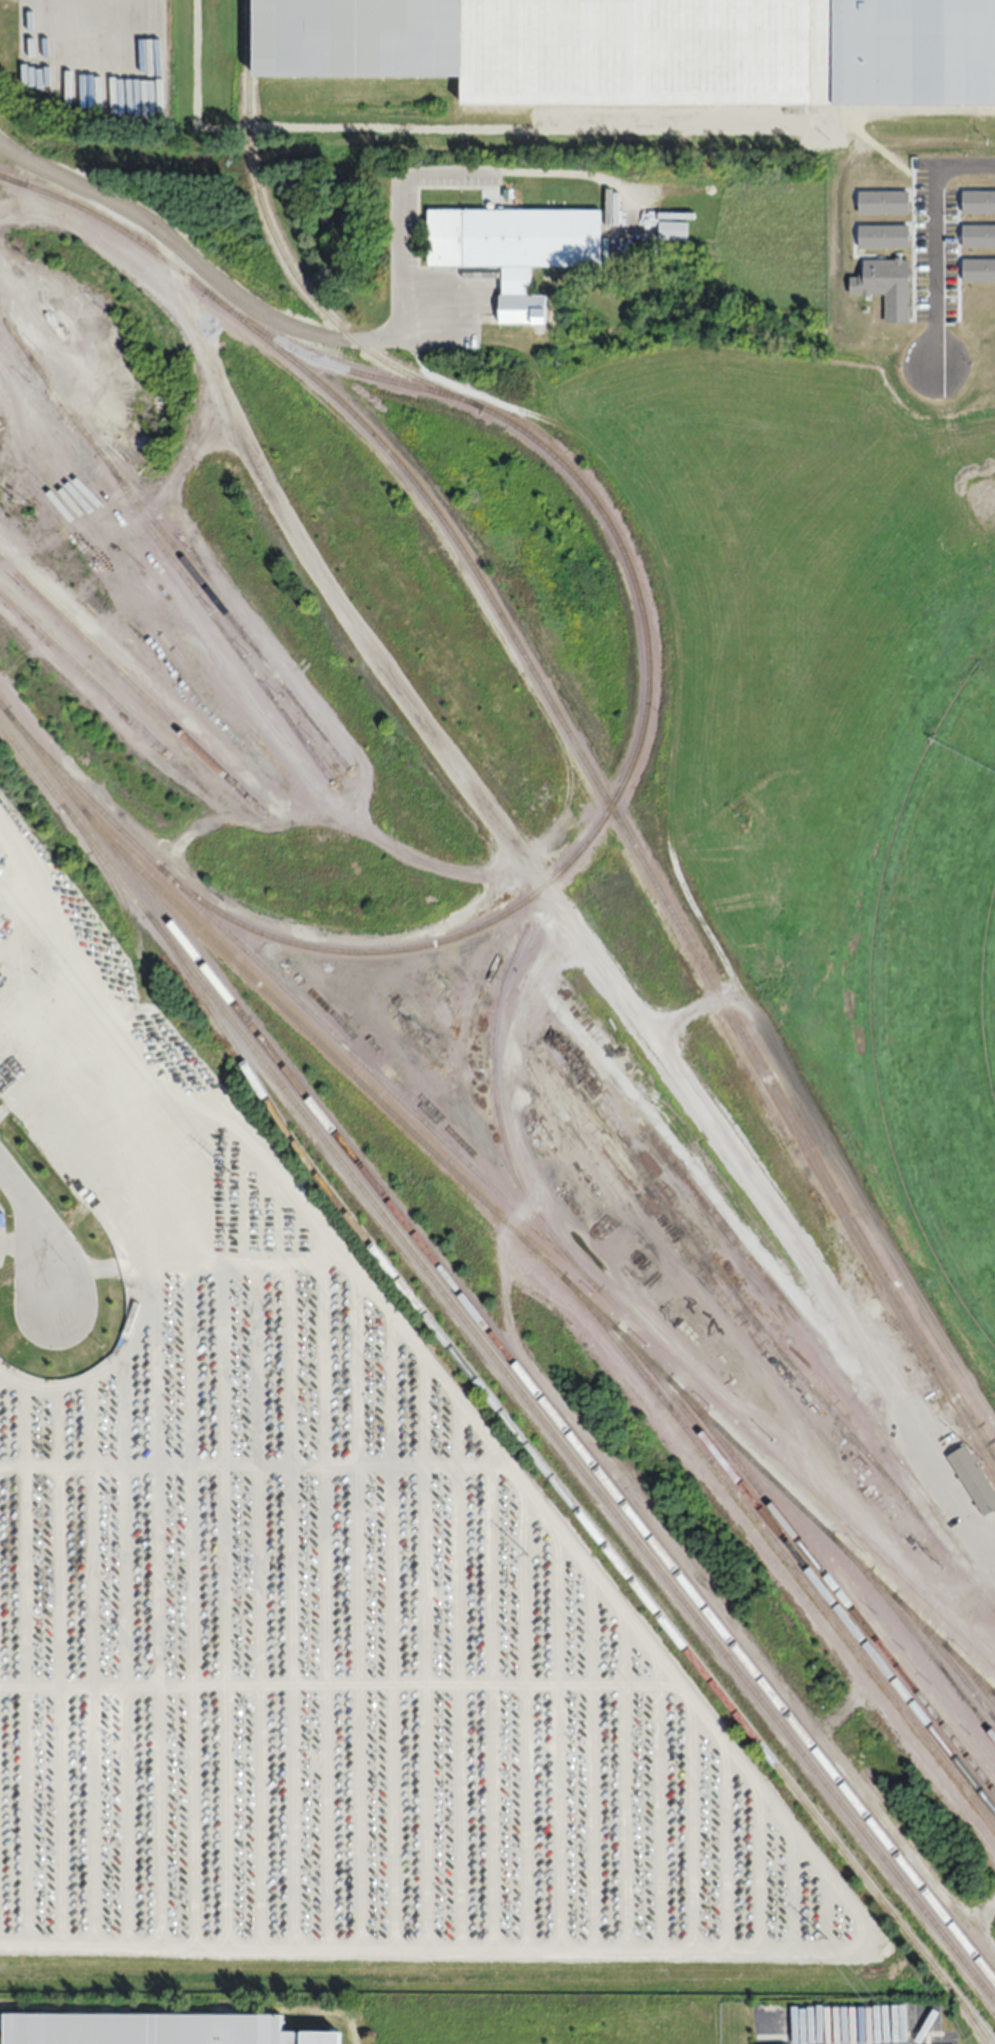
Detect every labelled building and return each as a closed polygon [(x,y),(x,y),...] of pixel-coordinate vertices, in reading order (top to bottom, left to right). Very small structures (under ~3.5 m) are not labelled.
[(247,79),(247,0),(994,0),(994,102),(460,102),(461,79),(247,79)] [(599,209),(427,210),(427,264),(501,265),(499,322),(543,322),(544,294),(527,292),(529,265),(599,265),(599,209)] [(688,221),(659,221),(659,239),(688,239),(688,221)] [(994,1512),(994,1494),(968,1445),(948,1457),(983,1519),(994,1512)] [(0,2020),(0,2043),(279,2043),(278,2020),(0,2020)]
